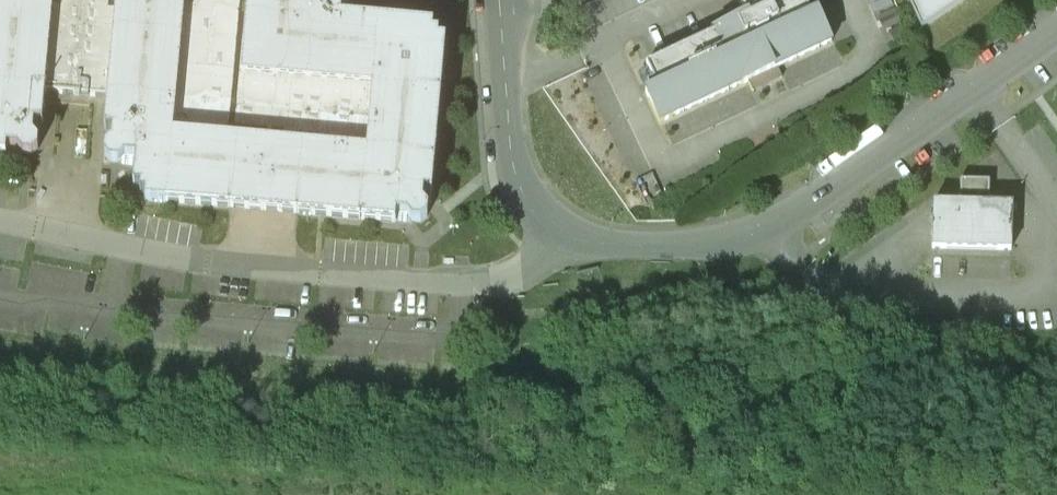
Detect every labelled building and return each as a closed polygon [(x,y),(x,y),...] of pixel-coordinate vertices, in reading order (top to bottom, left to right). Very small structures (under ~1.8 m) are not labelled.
[(8,158),(7,146),(17,144),(23,152),(34,154),(39,147),(40,136),(34,133),(36,116),(52,114),(60,0),(0,0),(0,157),(8,158)] [(52,114),(113,118),(122,0),(60,0),(52,114)] [(437,26),(347,16),(347,6),(354,0),(122,0),(113,118),(109,161),(127,181),(149,205),(414,227),(424,219),(433,211),(449,41),(437,26)] [(660,126),(828,44),(807,0),(739,0),(747,17),(732,24),(646,66),(655,86),(643,92),(660,126)] [(930,35),(982,0),(915,0),(930,35)] [(935,201),(934,252),(1014,253),(1015,205),(989,204),(990,181),(962,180),(962,201),(935,201)]
